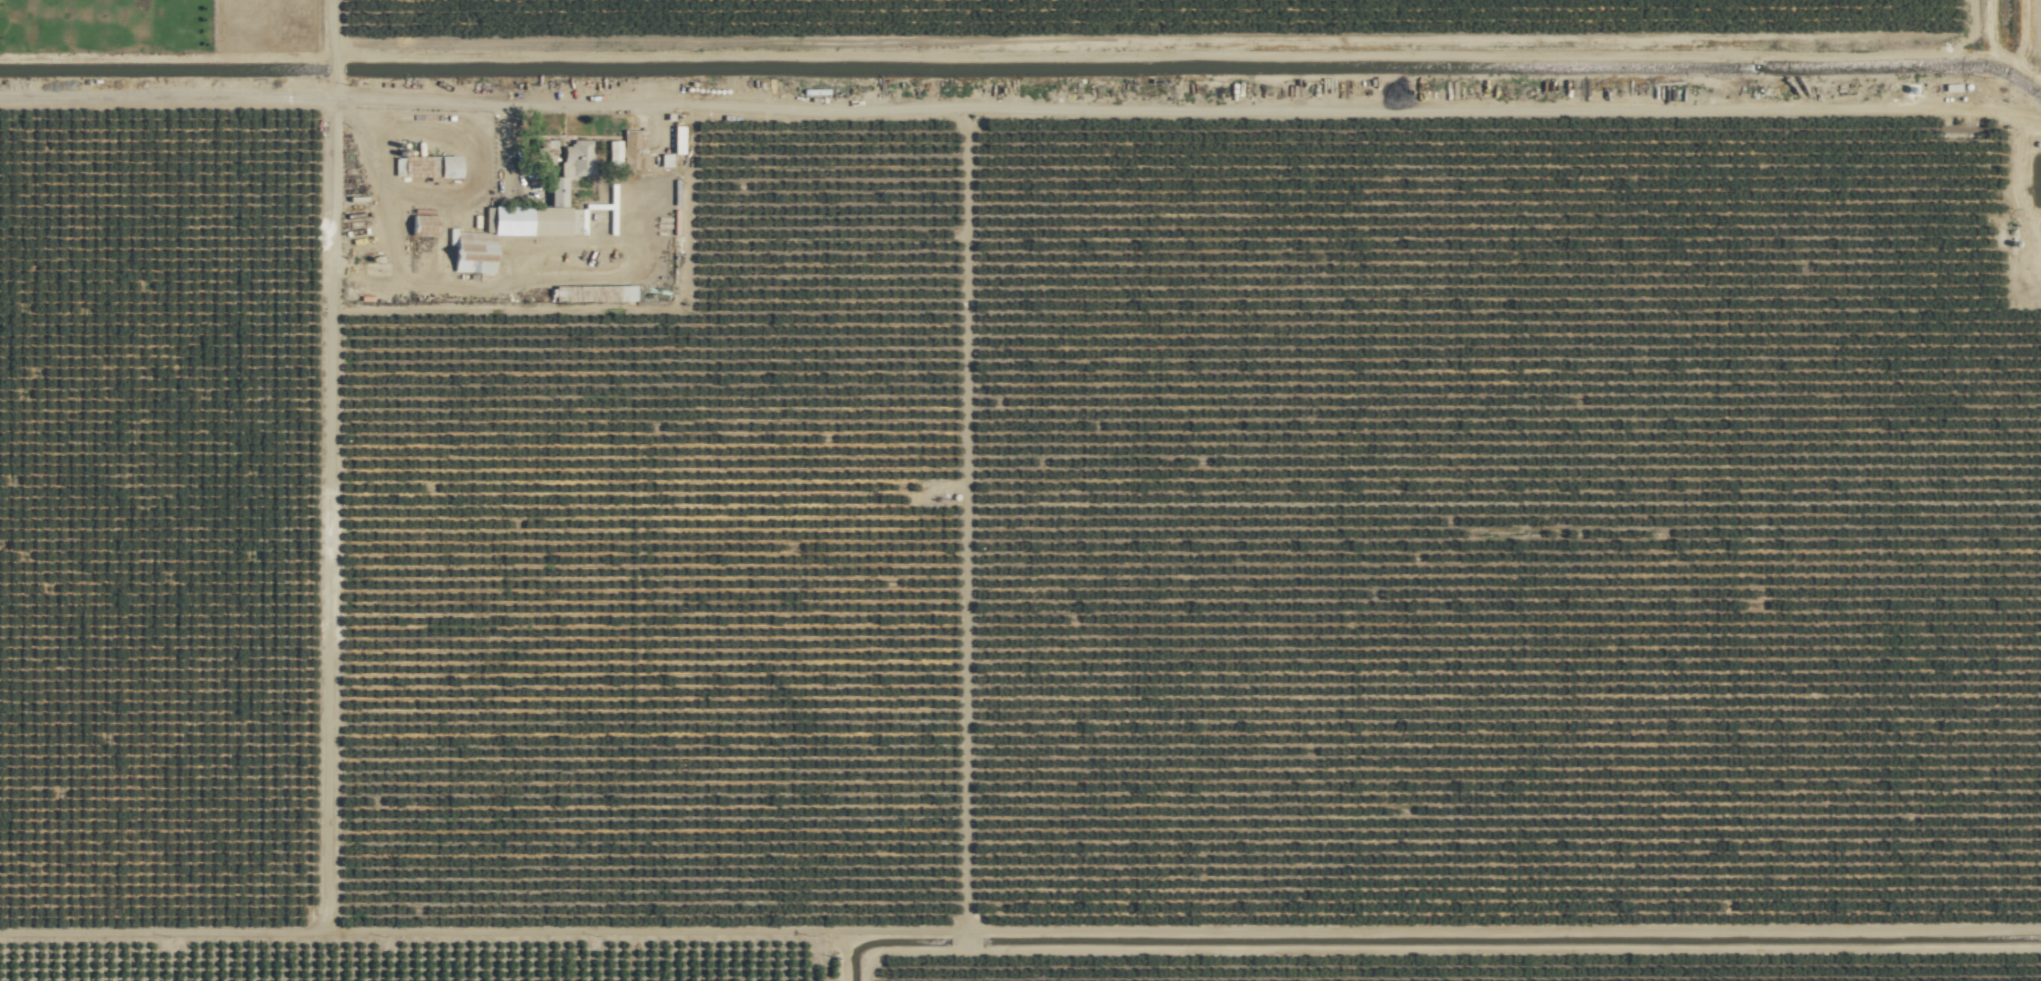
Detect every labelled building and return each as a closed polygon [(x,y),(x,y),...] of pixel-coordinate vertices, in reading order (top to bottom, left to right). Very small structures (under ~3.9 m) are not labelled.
[(593,140),(572,140),(572,146),(564,146),(564,161),(573,161),(573,176),(593,176),(593,140)] [(460,177),(460,156),(395,157),(395,164),(408,164),(419,164),(419,177),(460,177)] [(495,235),(570,237),(570,207),(566,207),(566,178),(551,177),(550,208),(493,207),(493,217),(486,217),(486,233),(456,232),(455,272),(494,273),(495,235)] [(437,215),(411,216),(412,236),(437,235),(437,215)] [(636,300),(636,285),(558,284),(558,300),(636,300)]
